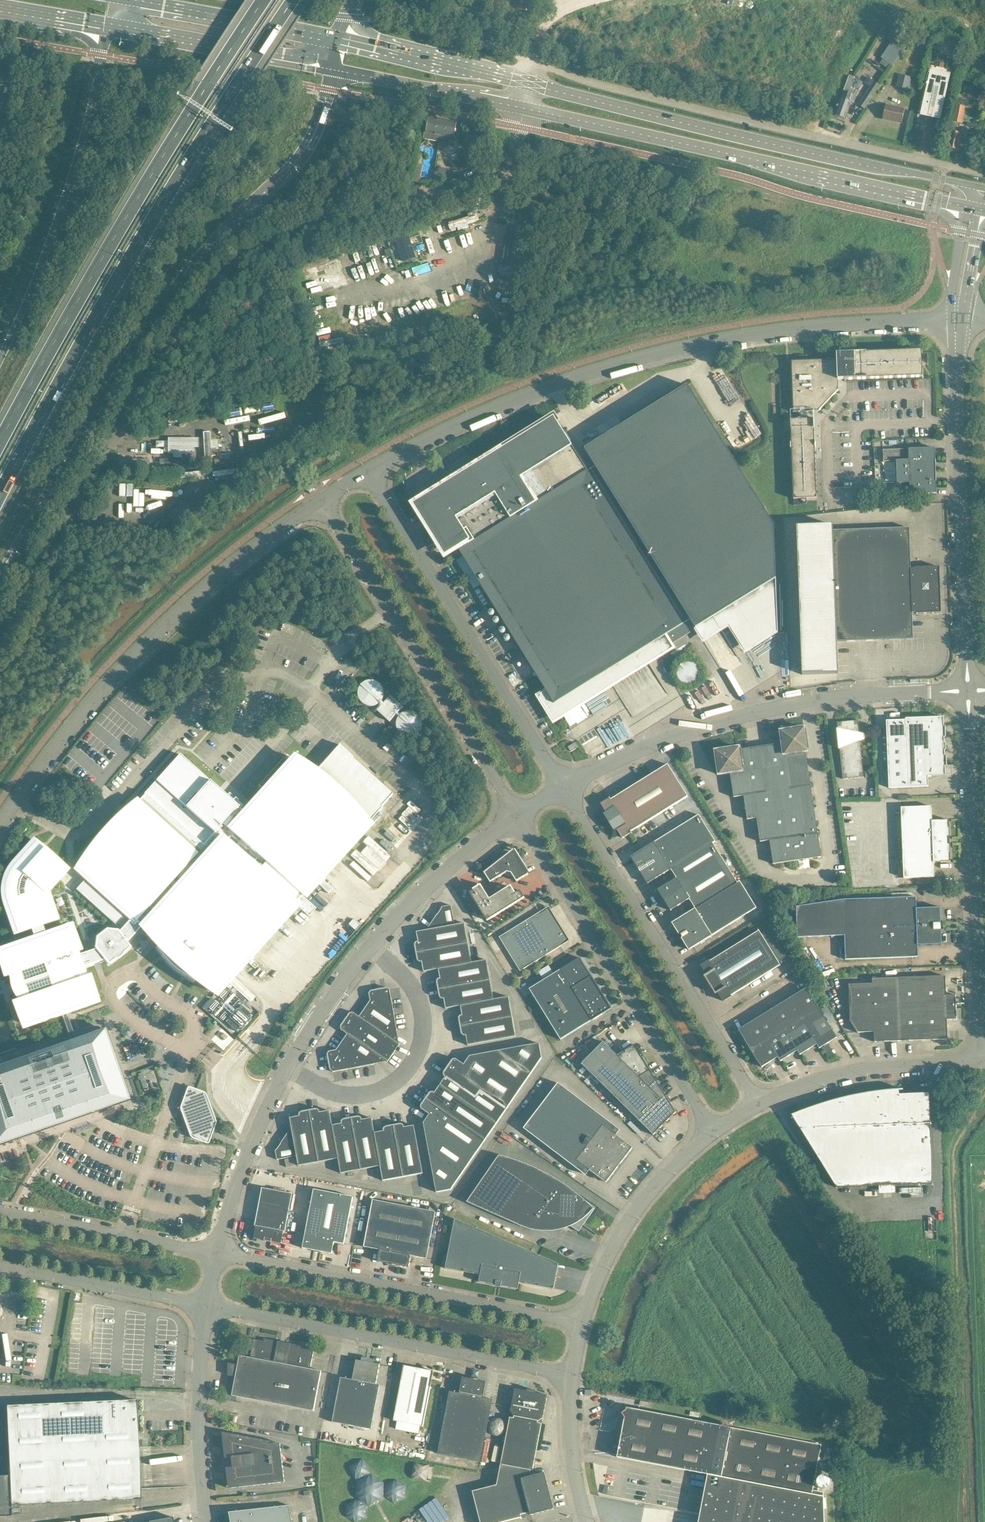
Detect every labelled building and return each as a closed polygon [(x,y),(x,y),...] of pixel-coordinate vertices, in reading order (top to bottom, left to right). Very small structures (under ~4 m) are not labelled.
[(883,59),(880,64),(888,69),(891,64),(893,66),(899,58),(887,50),(881,58),(883,59)] [(899,75),(896,87),(908,90),(911,78),(899,75)] [(940,120),(947,89),(953,91),(953,90),(947,89),(949,80),(929,75),(927,85),(922,83),(922,84),(927,85),(920,116),(940,120)] [(838,107),(835,115),(845,119),(851,102),(853,95),(855,89),(851,88),(855,78),(849,76),(845,87),(841,98),(839,105),(838,105),(837,107),(838,107)] [(874,83),(867,92),(859,105),(865,109),(873,96),(881,86),(874,83)] [(886,105),(883,119),(902,123),(905,109),(886,105)] [(955,105),(947,149),(959,151),(962,134),(957,133),(959,123),(962,124),(966,107),(955,105)] [(438,141),(442,120),(429,118),(426,132),(425,132),(423,138),(438,141)] [(454,138),(456,123),(442,120),(438,141),(453,144),(455,138),(454,138)] [(414,170),(412,181),(420,183),(423,165),(415,164),(414,170)] [(398,231),(405,251),(417,247),(410,227),(398,231)] [(339,314),(331,318),(333,324),(342,320),(339,314)] [(800,361),(791,362),(793,413),(801,413),(812,412),(819,412),(826,404),(829,407),(829,406),(831,403),(833,401),(834,401),(831,398),(839,390),(838,380),(845,380),(923,377),(922,365),(922,356),(922,352),(922,350),(844,353),(844,354),(837,354),(837,355),(837,360),(807,361),(807,356),(800,356),(800,361)] [(687,385),(577,454),(556,420),(507,450),(432,497),(428,495),(427,496),(426,497),(426,499),(425,500),(425,502),(425,503),(425,505),(425,506),(425,508),(425,509),(426,511),(427,512),(437,529),(444,525),(545,689),(554,704),(648,646),(654,655),(691,633),(685,623),(690,620),(696,629),(776,578),(774,525),(687,385)] [(814,419),(811,419),(791,420),(794,499),(817,498),(815,444),(814,419)] [(249,439),(243,440),(246,453),(252,452),(253,460),(263,458),(260,447),(266,446),(265,440),(260,441),(258,433),(248,436),(249,439)] [(212,435),(202,436),(204,466),(214,466),(214,460),(218,459),(217,452),(213,452),(212,435)] [(885,495),(937,493),(935,448),(883,450),(883,462),(896,462),(897,483),(884,483),(885,495)] [(189,461),(160,461),(160,469),(189,469),(189,461)] [(879,480),(891,479),(891,469),(879,469),(879,480)] [(213,484),(168,517),(178,531),(223,498),(213,484)] [(833,525),(797,527),(802,675),(838,673),(837,642),(913,639),(912,613),(917,613),(917,614),(934,613),(940,613),(941,613),(941,612),(941,606),(940,574),(940,568),(940,567),(938,567),(933,567),(915,568),(915,569),(911,569),(909,528),(833,531),(833,525)] [(781,679),(769,681),(771,692),(783,689),(781,679)] [(393,684),(379,700),(392,712),(406,696),(393,684)] [(889,788),(912,787),(928,787),(928,777),(946,777),(946,767),(947,767),(947,756),(945,756),(945,751),(946,749),(946,744),(945,743),(944,738),(946,737),(946,727),(944,727),(944,717),(905,719),(905,720),(886,721),(889,788)] [(843,779),(864,777),(861,741),(865,739),(864,734),(860,733),(859,720),(837,723),(838,729),(837,729),(839,749),(840,749),(843,779)] [(773,864),(822,857),(806,752),(808,752),(804,728),(781,732),(782,743),(740,750),(739,748),(716,751),(719,775),(730,773),(734,797),(744,796),(747,820),(757,818),(760,842),(770,841),(773,864)] [(568,747),(571,752),(579,747),(576,742),(568,747)] [(0,1065),(0,1145),(129,1100),(104,1029),(75,1039),(65,1010),(95,1000),(87,977),(86,978),(82,968),(104,960),(108,965),(111,964),(114,963),(117,961),(120,958),(122,956),(124,953),(131,947),(127,943),(142,926),(160,943),(156,947),(159,952),(163,957),(166,961),(170,965),(174,969),(179,973),(184,976),(189,979),(194,981),(198,977),(216,993),(296,905),(306,914),(309,916),(316,909),(313,906),(321,897),(314,891),(314,892),(310,889),(314,885),(326,896),(330,891),(318,880),(368,824),(355,813),(357,812),(368,822),(393,794),(340,745),(314,774),(353,809),(352,810),(294,758),(245,813),(180,754),(145,793),(144,794),(144,795),(139,801),(139,800),(77,868),(87,878),(76,890),(121,929),(119,932),(117,931),(107,929),(96,937),(95,948),(95,949),(78,955),(76,951),(78,951),(70,928),(46,936),(42,925),(55,920),(45,891),(65,868),(36,841),(15,864),(11,870),(8,876),(5,883),(5,890),(5,897),(7,904),(17,933),(31,928),(35,940),(0,952),(8,975),(11,974),(13,979),(13,983),(13,985),(10,986),(12,991),(15,990),(16,992),(18,995),(20,1001),(17,1002),(25,1024),(60,1012),(70,1041),(0,1065)] [(283,758),(259,785),(263,790),(288,762),(283,758)] [(631,832),(688,797),(668,764),(611,800),(610,798),(609,798),(610,799),(602,804),(607,813),(605,814),(615,831),(618,830),(623,838),(631,833),(631,834),(632,834),(631,832)] [(904,878),(915,878),(934,877),(934,863),(942,863),(942,862),(951,862),(949,820),(941,821),(941,820),(932,821),(932,807),(901,808),(904,878)] [(671,870),(713,843),(716,842),(699,815),(631,857),(648,884),(671,870)] [(695,909),(737,882),(722,858),(713,843),(671,870),(677,879),(658,891),(671,911),(689,900),(695,909)] [(718,849),(724,857),(729,854),(723,846),(718,849)] [(514,850),(484,873),(490,883),(507,872),(511,873),(517,882),(529,874),(528,874),(518,858),(516,857),(515,855),(513,854),(511,853),(514,850)] [(737,882),(695,909),(672,923),(679,935),(681,934),(683,938),(681,938),(689,950),(757,908),(740,881),(737,882)] [(474,891),(470,893),(487,921),(525,898),(520,891),(514,895),(511,889),(511,888),(489,902),(478,883),(477,884),(480,888),(474,891)] [(917,909),(916,897),(844,900),(796,907),(798,938),(845,936),(846,960),(918,957),(918,946),(942,945),(941,908),(917,909)] [(442,907),(427,930),(455,925),(451,905),(442,907)] [(570,941),(549,907),(499,937),(520,971),(570,941)] [(354,919),(349,924),(356,931),(361,925),(354,919)] [(455,925),(427,930),(417,932),(418,942),(417,942),(415,944),(416,952),(468,943),(465,923),(455,925)] [(732,996),(780,966),(781,966),(778,962),(787,957),(770,929),(761,934),(759,931),(758,931),(759,931),(715,958),(710,961),(702,966),(707,975),(705,976),(716,994),(718,992),(724,1001),(732,996)] [(472,963),(468,943),(416,952),(418,961),(420,963),(422,962),(424,972),(439,969),(472,963)] [(592,976),(580,958),(529,989),(561,1040),(592,1021),(612,1009),(592,976)] [(487,960),(472,963),(439,969),(441,979),(438,979),(437,981),(438,989),(490,980),(487,960)] [(872,979),(873,984),(849,985),(850,1021),(858,1033),(874,1032),(875,1042),(948,1039),(947,1020),(957,1020),(956,995),(946,996),(945,976),(872,979)] [(494,1000),(490,980),(438,989),(440,998),(442,999),(444,999),(446,1009),(461,1006),(494,1000)] [(370,1001),(359,1017),(392,1039),(398,1031),(390,990),(387,988),(371,991),(369,994),(370,1001)] [(807,988),(790,999),(802,1020),(819,1009),(807,988)] [(509,997),(494,1000),(461,1006),(463,1015),(461,1016),(459,1018),(460,1025),(512,1016),(509,997)] [(802,1020),(790,999),(773,1009),(785,1030),(802,1020)] [(241,1005),(226,1022),(237,1032),(252,1015),(241,1005)] [(785,1030),(773,1009),(756,1019),(768,1041),(785,1030)] [(837,1038),(819,1009),(802,1020),(817,1045),(819,1049),(837,1038)] [(400,1045),(392,1039),(359,1017),(353,1012),(350,1013),(347,1018),(348,1019),(346,1022),(344,1021),(341,1027),(341,1030),(348,1034),(380,1056),(388,1062),(400,1045)] [(516,1037),(512,1016),(460,1025),(462,1035),(464,1036),(466,1036),(468,1046),(516,1037)] [(768,1041),(756,1019),(739,1030),(752,1051),(768,1041)] [(817,1045),(802,1020),(785,1030),(797,1051),(800,1055),(817,1045)] [(797,1051),(785,1030),(768,1041),(778,1058),(780,1062),(797,1051)] [(374,1065),(380,1056),(348,1034),(337,1050),(329,1051),(328,1054),(331,1070),(333,1072),(374,1065)] [(778,1058),(768,1041),(752,1051),(762,1067),(778,1058)] [(653,1134),(653,1135),(676,1112),(634,1045),(624,1051),(625,1053),(618,1057),(604,1042),(582,1064),(637,1119),(653,1134)] [(470,1056),(464,1065),(514,1099),(542,1058),(539,1044),(470,1056)] [(514,1099),(464,1065),(456,1059),(453,1059),(444,1073),(444,1076),(446,1077),(440,1085),(497,1124),(514,1099)] [(143,1073),(138,1074),(144,1091),(148,1090),(143,1073)] [(613,1133),(617,1128),(558,1083),(524,1128),(583,1173),(587,1168),(606,1183),(633,1148),(613,1133)] [(497,1124),(440,1085),(435,1093),(433,1092),(431,1092),(421,1107),(421,1109),(430,1115),(480,1149),(497,1124)] [(933,1184),(929,1093),(899,1094),(899,1090),(903,1090),(903,1089),(893,1090),(885,1091),(877,1092),(869,1093),(861,1094),(856,1095),(850,1096),(845,1098),(838,1099),(830,1101),(823,1104),(812,1108),(800,1112),(792,1115),(837,1188),(933,1184)] [(211,1116),(205,1099),(204,1098),(204,1097),(203,1097),(202,1096),(201,1096),(194,1093),(190,1092),(188,1098),(184,1096),(180,1106),(180,1107),(180,1108),(180,1109),(180,1110),(181,1112),(184,1113),(185,1115),(183,1116),(189,1135),(190,1136),(191,1137),(192,1138),(193,1139),(194,1139),(204,1143),(209,1129),(210,1127),(209,1125),(206,1117),(211,1116)] [(338,1159),(333,1125),(330,1111),(320,1113),(320,1111),(318,1109),(308,1111),(318,1162),(338,1159)] [(318,1162),(308,1111),(301,1112),(299,1114),(300,1116),(290,1118),(292,1128),(297,1156),(299,1166),(318,1162)] [(452,1190),(480,1149),(430,1115),(424,1123),(437,1193),(452,1190)] [(381,1166),(375,1133),(372,1118),(362,1120),(362,1118),(360,1116),(351,1118),(360,1170),(381,1166)] [(360,1170),(351,1118),(343,1120),(342,1122),(342,1124),(333,1125),(338,1159),(341,1173),(360,1170)] [(402,1124),(393,1125),(402,1178),(423,1174),(414,1126),(405,1127),(404,1125),(402,1124)] [(402,1178),(393,1125),(385,1127),(384,1129),(384,1131),(375,1133),(381,1166),(383,1181),(402,1178)] [(297,1156),(292,1128),(276,1151),(277,1160),(297,1156)] [(568,1187),(564,1184),(561,1182),(557,1180),(553,1177),(550,1175),(545,1173),(542,1171),(537,1169),(533,1167),(529,1165),(524,1163),(520,1162),(516,1161),(513,1159),(507,1158),(503,1157),(499,1156),(467,1202),(522,1227),(524,1228),(527,1229),(530,1229),(532,1230),(535,1231),(539,1231),(544,1232),(547,1232),(551,1232),(555,1231),(559,1230),(562,1230),(565,1229),(568,1228),(571,1226),(579,1232),(596,1208),(584,1200),(580,1196),(574,1191),(568,1187)] [(296,1158),(285,1160),(287,1168),(298,1166),(296,1158)] [(293,1194),(262,1188),(255,1226),(257,1227),(254,1238),(264,1240),(264,1241),(272,1242),(282,1244),(284,1232),(285,1232),(293,1194)] [(314,1190),(305,1238),(303,1248),(332,1254),(335,1242),(344,1244),(353,1197),(314,1190)] [(373,1200),(364,1247),(380,1250),(380,1251),(378,1262),(387,1264),(399,1267),(399,1266),(409,1268),(411,1256),(427,1259),(436,1212),(373,1200)] [(554,1289),(556,1277),(559,1264),(455,1219),(446,1269),(480,1275),(479,1282),(496,1285),(496,1283),(502,1284),(501,1286),(518,1290),(519,1283),(554,1289)] [(314,1411),(322,1372),(322,1371),(311,1369),(314,1351),(304,1349),(305,1346),(289,1343),(288,1345),(280,1344),(281,1342),(265,1339),(264,1341),(254,1339),(251,1357),(240,1356),(232,1396),(314,1411)] [(231,1349),(229,1366),(237,1367),(239,1350),(231,1349)] [(372,1430),(380,1385),(376,1384),(380,1365),(372,1363),(372,1362),(372,1361),(371,1360),(370,1359),(369,1359),(368,1359),(367,1359),(366,1359),(366,1360),(365,1360),(365,1361),(365,1362),(356,1360),(353,1380),(341,1378),(333,1422),(372,1430)] [(431,1387),(432,1382),(434,1371),(404,1365),(401,1381),(394,1421),(423,1426),(431,1387)] [(481,1462),(492,1404),(493,1400),(483,1398),(486,1382),(478,1380),(471,1378),(471,1379),(463,1377),(460,1393),(450,1391),(438,1454),(481,1462)] [(545,1395),(532,1392),(518,1390),(515,1392),(511,1412),(514,1417),(514,1418),(510,1417),(501,1465),(531,1471),(533,1471),(542,1424),(538,1423),(539,1421),(543,1418),(547,1398),(545,1395)] [(141,1500),(136,1400),(6,1406),(9,1468),(11,1506),(141,1500)] [(617,1457),(708,1474),(699,1521),(824,1521),(823,1492),(813,1490),(822,1445),(729,1427),(726,1423),(721,1426),(627,1408),(626,1410),(622,1413),(625,1418),(617,1457)] [(285,1482),(280,1443),(223,1432),(226,1458),(232,1457),(233,1467),(227,1468),(229,1489),(285,1482)] [(550,1494),(550,1495),(548,1495),(546,1488),(548,1487),(548,1488),(549,1488),(545,1473),(531,1476),(531,1473),(531,1471),(501,1465),(499,1475),(497,1485),(473,1491),(480,1521),(504,1521),(522,1518),(521,1515),(530,1512),(531,1515),(554,1509),(550,1494)] [(11,1516),(11,1506),(9,1468),(0,1469),(0,1517),(11,1516)] [(818,1482),(828,1482),(827,1470),(817,1470),(818,1482)] [(234,1512),(235,1515),(230,1516),(231,1521),(292,1521),(290,1505),(234,1512)]
